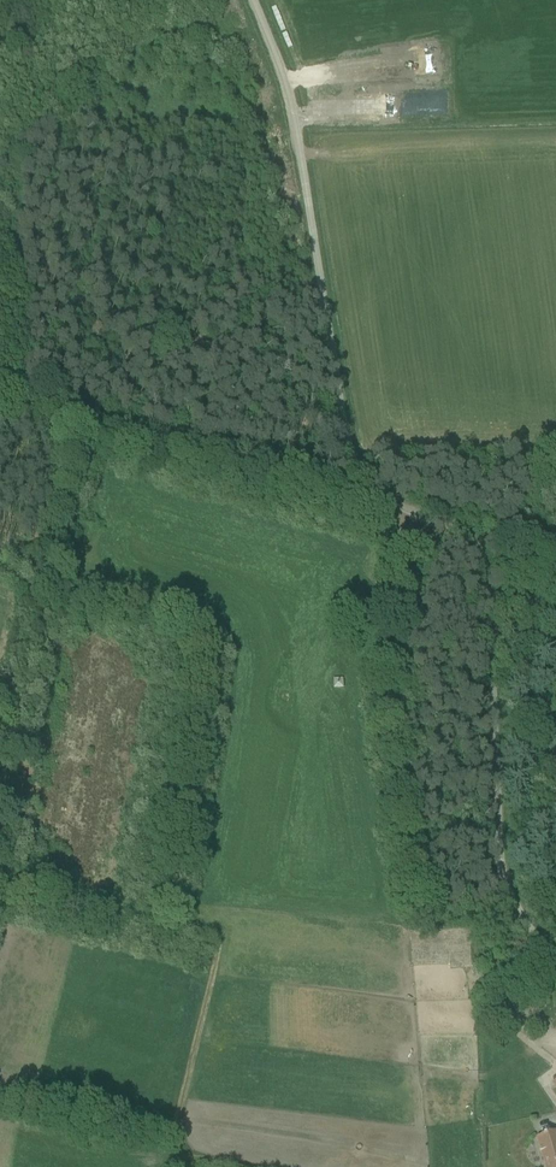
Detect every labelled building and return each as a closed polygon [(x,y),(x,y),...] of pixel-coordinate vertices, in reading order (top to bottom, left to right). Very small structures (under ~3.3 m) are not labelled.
[(535,1137),(545,1166),(555,1166),(555,1130),(535,1137)]
